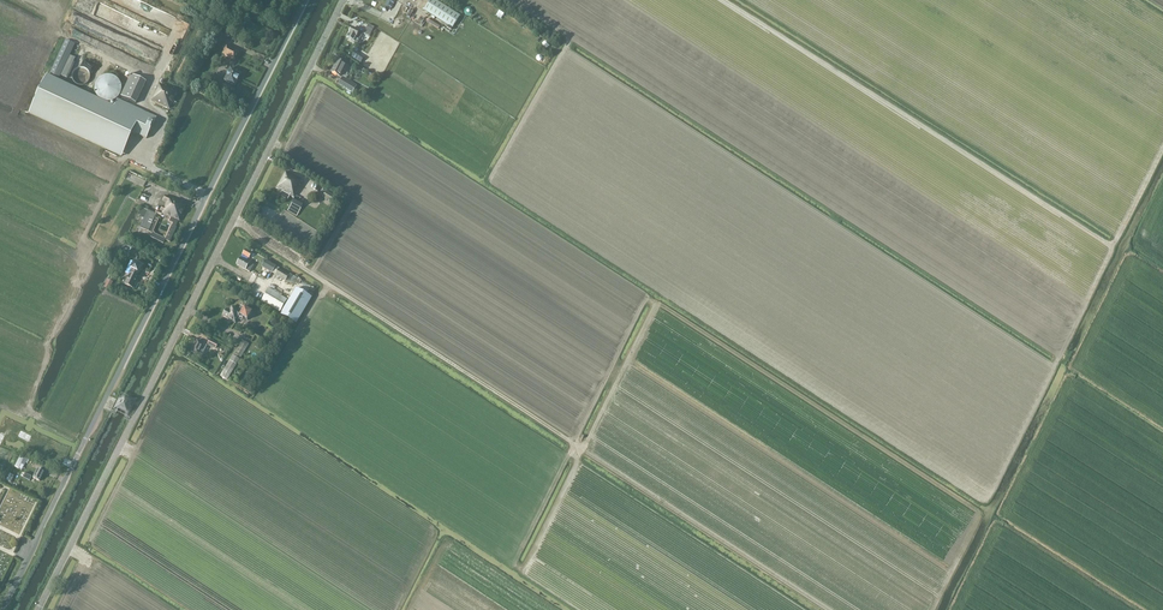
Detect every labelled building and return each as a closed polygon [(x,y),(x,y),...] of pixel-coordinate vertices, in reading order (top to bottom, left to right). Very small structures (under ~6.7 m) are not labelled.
[(388,8),(391,9),(396,0),(388,0),(384,6),(388,8)] [(460,16),(435,0),(430,0),(423,10),(452,28),(460,16)] [(240,17),(229,39),(236,42),(247,21),(240,17)] [(367,27),(363,34),(369,37),(373,30),(367,27)] [(348,35),(346,39),(351,41),(354,42),(356,38),(359,39),(360,38),(362,33),(359,32),(352,28),(350,30),(349,31),(349,32),(349,33),(348,35)] [(226,46),(222,54),(234,61),(239,53),(226,46)] [(69,55),(60,75),(67,79),(77,59),(69,55)] [(348,66),(345,65),(337,60),(331,72),(339,76),(343,69),(346,71),(348,66)] [(74,70),(73,71),(73,73),(72,74),(72,76),(72,77),(72,79),(73,80),(73,82),(74,83),(75,84),(77,85),(78,85),(80,85),(81,86),(83,85),(84,85),(86,84),(87,83),(88,82),(89,81),(89,79),(90,78),(90,76),(90,75),(89,73),(89,72),(88,71),(87,70),(86,69),(84,68),(83,68),(81,67),(80,68),(78,68),(77,68),(75,69),(74,70)] [(226,75),(224,81),(235,86),(241,73),(230,68),(228,71),(226,70),(224,75),(226,75)] [(121,93),(121,91),(121,89),(121,87),(121,84),(120,82),(118,80),(117,79),(115,77),(113,76),(111,76),(109,75),(106,76),(104,76),(102,77),(100,78),(98,80),(97,81),(96,83),(95,85),(95,88),(95,90),(95,92),(96,94),(97,96),(98,98),(100,100),(102,101),(104,102),(106,102),(109,102),(111,102),(113,101),(115,100),(117,99),(118,97),(120,95),(121,93)] [(131,75),(121,97),(136,104),(146,82),(131,75)] [(65,84),(46,76),(29,113),(122,156),(133,132),(147,138),(156,118),(117,100),(113,107),(65,84)] [(356,87),(345,81),(342,86),(352,93),(356,87)] [(156,90),(151,100),(169,109),(177,92),(159,84),(157,90),(156,90)] [(276,188),(294,198),(288,211),(297,216),(304,203),(299,200),(300,198),(295,195),(300,186),(299,185),(302,181),(285,172),(276,188)] [(339,199),(335,196),(327,191),(323,198),(331,203),(332,201),(336,204),(339,199)] [(176,228),(175,227),(178,220),(179,220),(185,205),(164,195),(162,201),(166,203),(164,207),(162,206),(160,210),(162,212),(162,213),(156,210),(155,212),(148,209),(149,207),(141,204),(140,208),(142,209),(140,211),(139,211),(138,215),(140,216),(140,217),(144,218),(140,228),(152,233),(154,234),(154,232),(153,232),(159,219),(157,218),(158,215),(164,218),(164,217),(166,217),(166,216),(169,218),(168,222),(171,224),(171,225),(170,225),(164,239),(165,240),(170,242),(176,228)] [(164,239),(154,234),(152,233),(150,237),(163,244),(165,240),(164,239)] [(248,259),(252,253),(253,250),(247,246),(245,249),(242,255),(241,258),(240,258),(236,265),(249,272),(253,265),(246,261),(248,258),(248,259)] [(279,268),(276,266),(265,260),(261,267),(272,273),(275,275),(285,281),(289,275),(278,270),(279,268)] [(128,275),(124,284),(133,288),(139,277),(134,275),(136,271),(137,272),(140,266),(133,263),(130,262),(128,267),(125,273),(128,275)] [(113,283),(108,280),(104,288),(109,290),(113,283)] [(268,288),(265,295),(261,301),(280,312),(287,299),(268,288)] [(280,315),(288,319),(296,324),(312,298),(296,288),(280,315)] [(235,323),(240,315),(247,320),(252,312),(244,307),(241,312),(232,306),(229,311),(227,309),(223,316),(235,323)] [(201,357),(207,346),(204,344),(197,340),(190,352),(198,356),(198,355),(201,357)] [(210,340),(209,342),(207,345),(215,349),(218,344),(210,340)] [(239,359),(249,344),(242,340),(232,355),(229,360),(220,376),(227,380),(239,359)] [(44,472),(36,469),(33,475),(25,472),(23,477),(33,482),(34,479),(39,481),(44,472)] [(9,474),(5,480),(10,483),(14,476),(9,474)]
